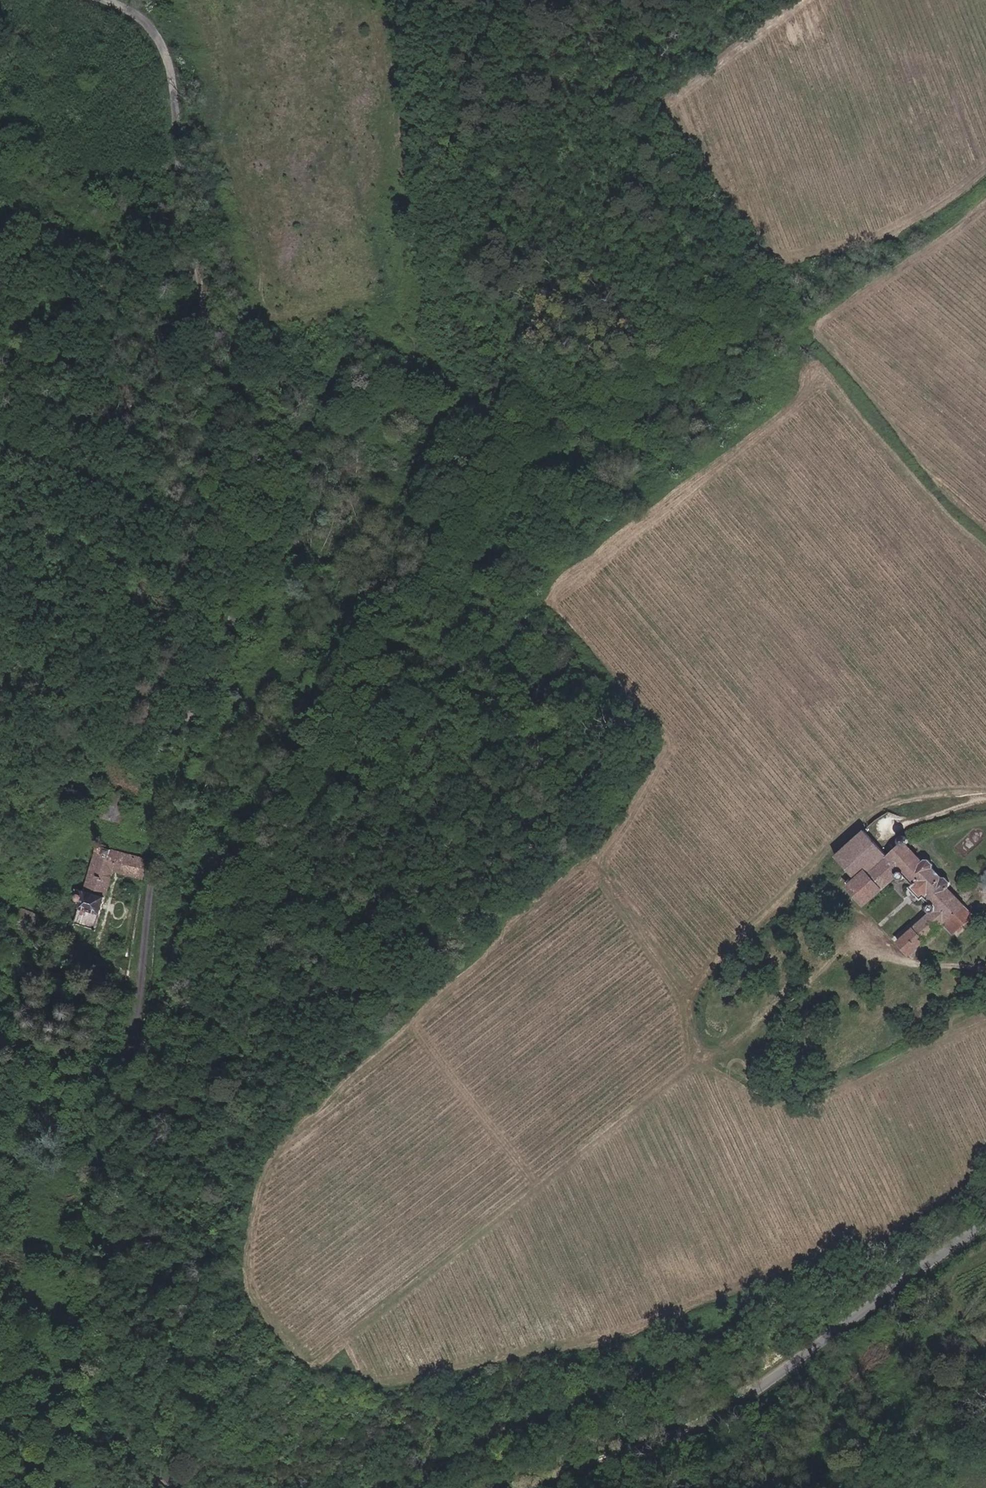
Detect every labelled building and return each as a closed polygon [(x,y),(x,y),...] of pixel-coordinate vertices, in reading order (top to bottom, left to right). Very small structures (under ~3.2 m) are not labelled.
[(129,799),(112,795),(108,810),(102,809),(99,817),(122,823),(129,799)] [(950,936),(970,916),(947,889),(948,887),(948,883),(944,879),(940,879),(931,870),(932,866),(926,860),(923,860),(921,861),(906,846),(906,842),(905,838),(902,836),(898,835),(896,836),(895,838),(895,840),(895,842),(895,844),(884,853),(860,827),(831,853),(852,877),(844,884),(862,904),(893,878),(895,880),(896,880),(898,880),(899,880),(901,880),(926,909),(923,913),(925,915),(894,941),(905,955),(940,927),(950,936)] [(80,902),(82,903),(77,923),(99,928),(112,871),(143,878),(148,858),(94,846),(85,889),(75,886),(73,894),(79,895),(78,897),(79,899),(79,901),(80,902)]
